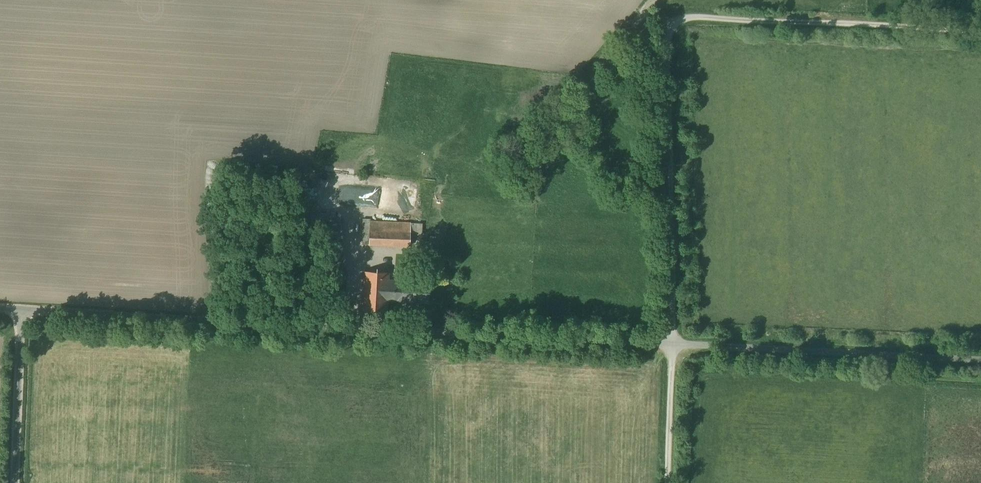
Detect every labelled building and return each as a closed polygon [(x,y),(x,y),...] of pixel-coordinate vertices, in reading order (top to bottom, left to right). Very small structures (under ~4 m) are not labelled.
[(339,217),(318,219),(326,280),(329,280),(346,277),(339,217)] [(410,223),(363,221),(361,244),(409,246),(410,223)] [(388,272),(364,271),(362,312),(386,313),(387,301),(388,280),(388,272)] [(387,301),(427,303),(428,282),(388,280),(387,301)]
